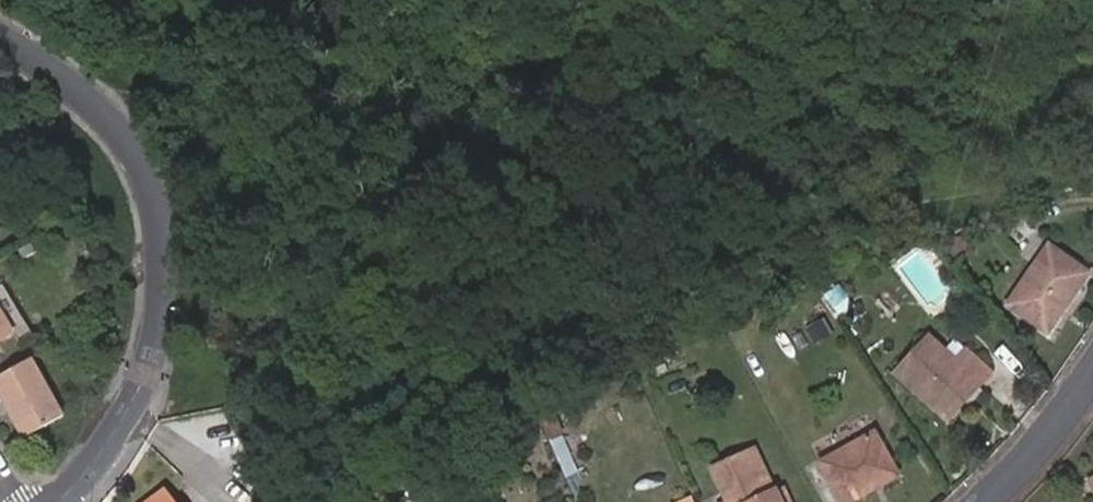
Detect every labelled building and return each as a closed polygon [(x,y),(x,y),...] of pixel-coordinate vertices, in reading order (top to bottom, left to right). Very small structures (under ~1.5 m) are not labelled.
[(1047,333),(1088,274),(1049,247),(1008,306),(1047,333)] [(8,318),(0,323),(0,340),(15,331),(8,318)] [(800,326),(807,346),(827,338),(820,319),(800,326)] [(947,421),(991,374),(966,351),(956,362),(946,353),(929,338),(896,374),(947,421)] [(15,405),(25,423),(62,400),(27,342),(0,358),(0,383),(2,385),(7,382),(19,402),(15,405)] [(956,362),(966,351),(956,342),(946,353),(956,362)] [(2,385),(15,405),(19,402),(7,382),(2,385)] [(563,433),(553,413),(539,420),(549,441),(563,433)] [(543,434),(534,414),(523,419),(531,439),(543,434)] [(874,433),(820,464),(842,501),(850,501),(898,475),(874,433)] [(579,472),(562,436),(550,442),(567,478),(579,472)] [(777,493),(755,449),(712,470),(728,501),(781,501),(777,493)] [(169,486),(162,476),(155,482),(127,501),(148,501),(162,492),(169,501),(181,501),(169,486)] [(783,490),(777,493),(781,501),(788,501),(783,490)] [(162,492),(148,501),(169,501),(162,492)]
